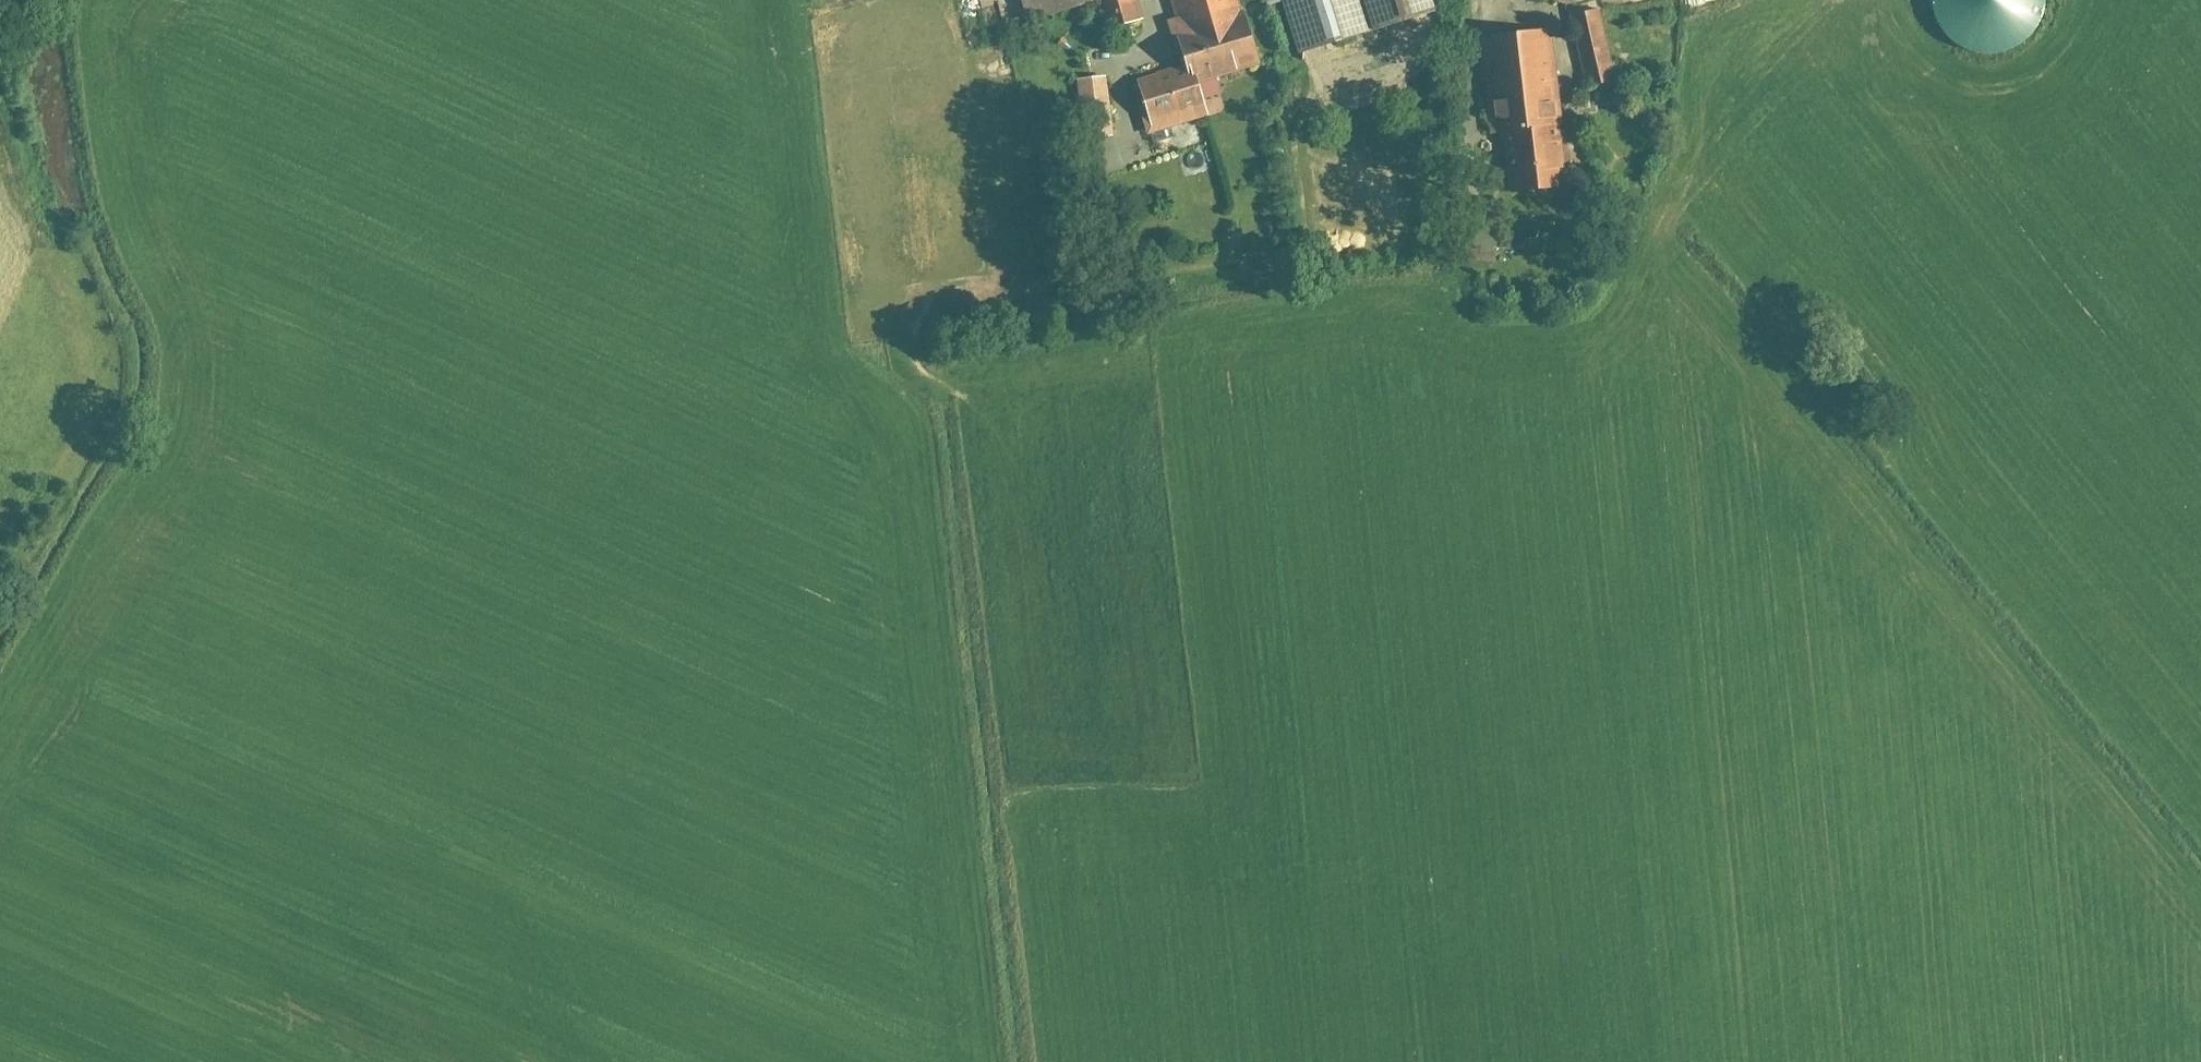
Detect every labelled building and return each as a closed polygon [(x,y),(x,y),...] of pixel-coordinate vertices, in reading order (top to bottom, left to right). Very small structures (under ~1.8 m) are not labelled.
[(1090,0),(1028,0),(1033,16),(1090,0)] [(1112,40),(1151,29),(1143,0),(1100,0),(1112,40)] [(1202,93),(1276,70),(1260,20),(1246,24),(1239,0),(1182,0),(1194,39),(1186,41),(1202,93)] [(1312,60),(1379,39),(1378,37),(1451,15),(1446,0),(1293,0),(1312,60)] [(1577,21),(1589,94),(1619,89),(1607,16),(1577,21)] [(1484,46),(1501,200),(1569,193),(1552,38),(1484,46)]
